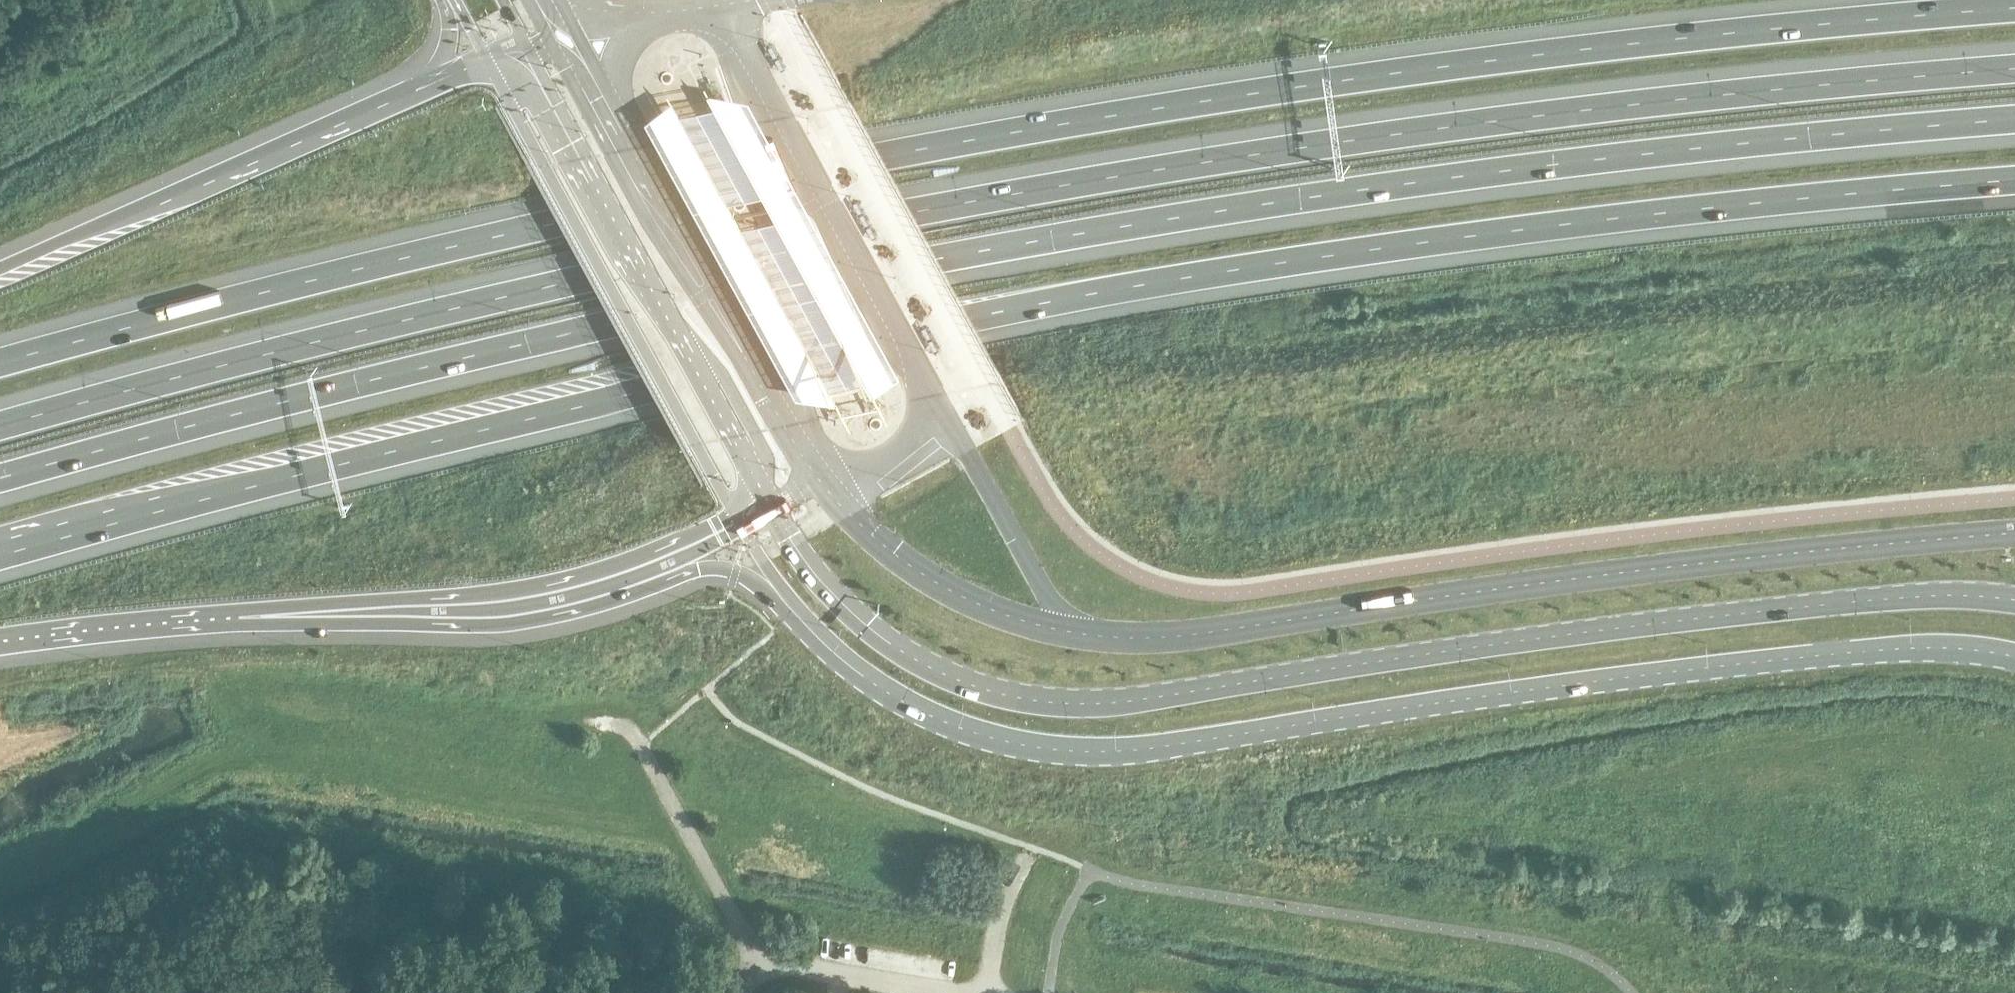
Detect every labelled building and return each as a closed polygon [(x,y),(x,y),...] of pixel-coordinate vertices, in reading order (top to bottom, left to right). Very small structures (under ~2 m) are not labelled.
[(723,98),(717,79),(711,81),(717,100),(723,98)] [(773,181),(761,153),(754,155),(767,184),(773,181)] [(711,208),(717,206),(702,172),(696,175),(711,208)] [(821,394),(827,392),(822,375),(816,377),(821,394)]
